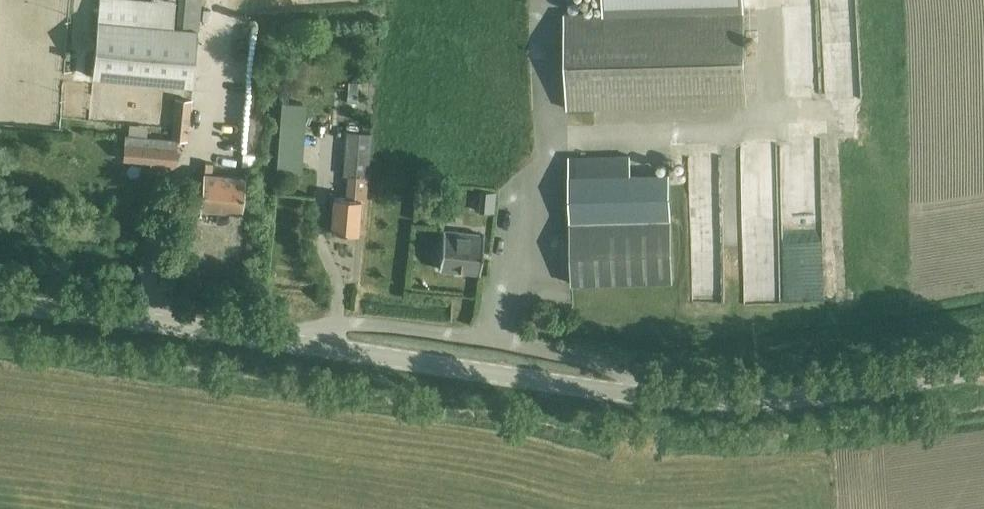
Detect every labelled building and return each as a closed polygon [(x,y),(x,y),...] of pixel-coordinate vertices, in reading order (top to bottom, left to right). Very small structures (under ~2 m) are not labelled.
[(198,30),(174,27),(176,3),(144,0),(100,0),(92,77),(192,86),(198,30)] [(569,3),(569,5),(569,7),(571,9),(573,10),(575,10),(577,9),(579,8),(580,6),(580,4),(580,2),(579,0),(570,0),(569,1),(569,3)] [(744,0),(604,0),(604,11),(604,12),(744,8),(744,0)] [(781,91),(811,91),(810,0),(781,0),(781,91)] [(851,99),(849,0),(817,0),(819,100),(851,99)] [(179,3),(175,18),(186,21),(190,6),(179,3)] [(567,109),(747,104),(744,8),(604,12),(564,13),(567,109)] [(347,83),(347,101),(357,101),(358,84),(347,83)] [(187,140),(191,100),(175,99),(172,138),(178,139),(187,140)] [(371,132),(347,130),(344,175),(349,176),(347,198),(334,197),(331,230),(335,231),(336,234),(345,234),(345,231),(358,233),(361,200),(366,200),(370,152),(371,132)] [(177,154),(178,139),(172,138),(147,136),(125,134),(124,148),(123,159),(151,162),(176,164),(177,154)] [(778,298),(817,297),(814,188),(774,189),(773,144),(736,145),(741,302),(778,301),(778,298)] [(674,281),(671,173),(631,174),(631,155),(568,156),(572,284),(674,281)] [(241,211),(244,177),(212,174),(213,163),(205,162),(201,208),(241,211)] [(480,273),(484,235),(443,230),(441,248),(437,250),(436,260),(440,263),(439,269),(480,273)] [(688,299),(718,299),(718,276),(688,277),(688,299)]
